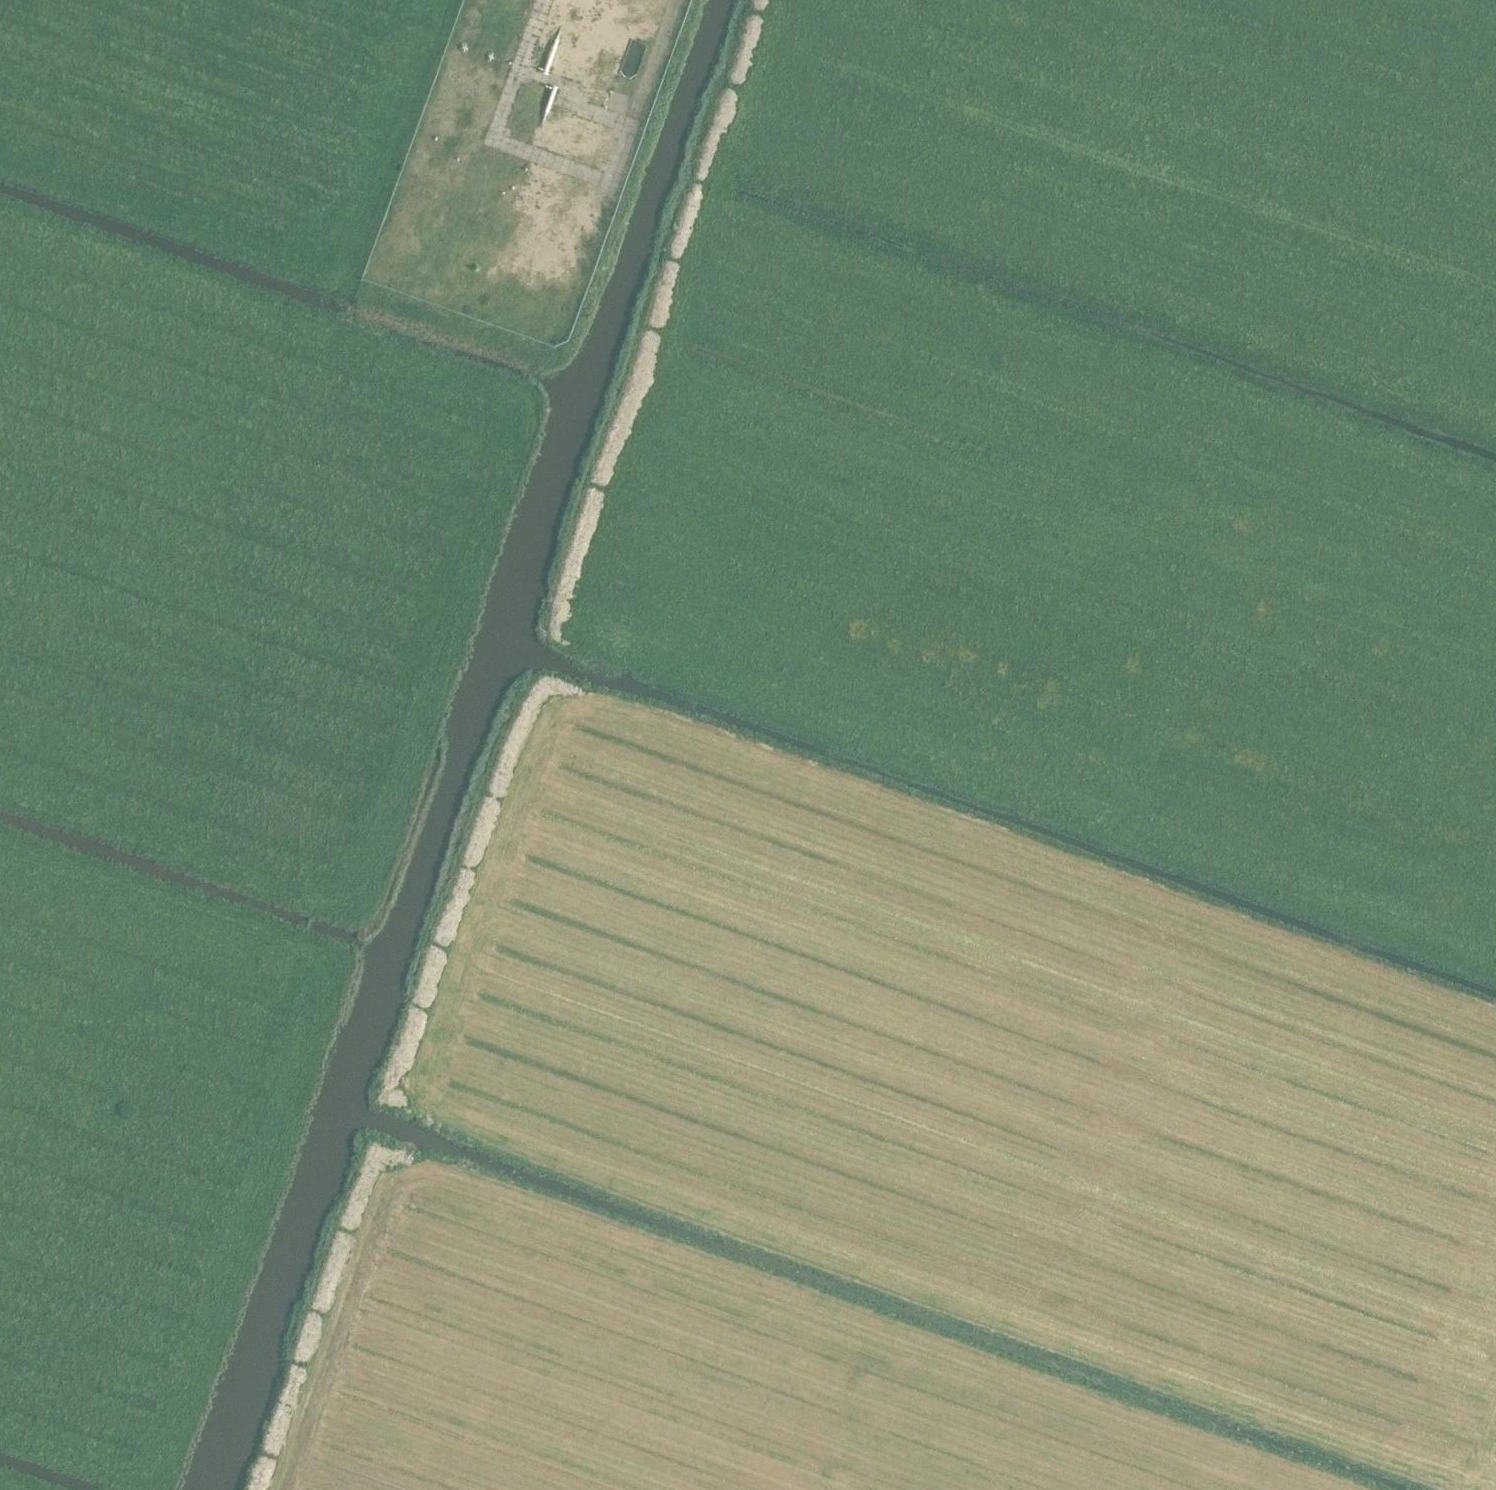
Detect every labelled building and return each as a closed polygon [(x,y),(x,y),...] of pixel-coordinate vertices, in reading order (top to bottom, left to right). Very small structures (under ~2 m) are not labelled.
[(641,64),(655,29),(641,23),(626,58),(641,64)]
